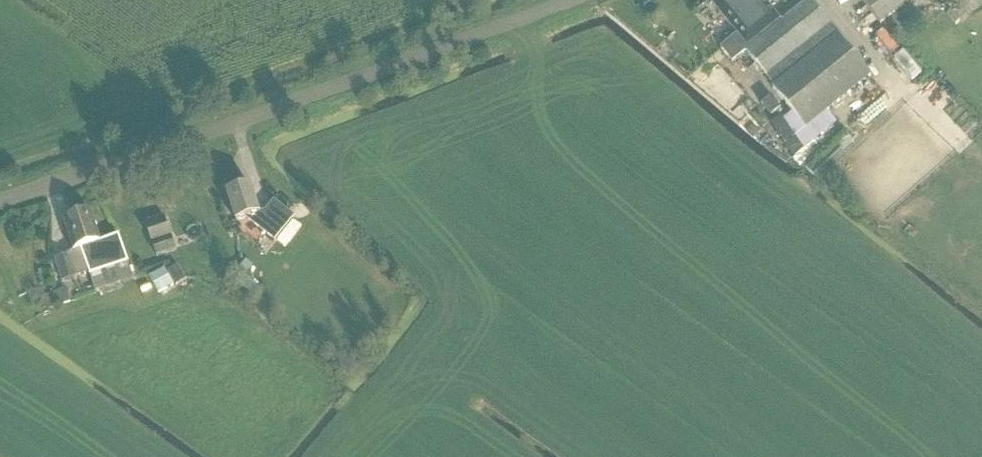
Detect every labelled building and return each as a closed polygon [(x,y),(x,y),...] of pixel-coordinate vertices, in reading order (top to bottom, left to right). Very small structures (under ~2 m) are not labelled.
[(754,0),(718,0),(713,5),(728,23),(735,18),(740,23),(743,21),(759,41),(746,51),(775,86),(773,88),(788,106),(764,125),(772,136),(774,134),(781,143),(804,125),(806,128),(870,76),(808,1),(780,24),(760,0),(759,0),(756,3),(754,0)] [(864,1),(881,23),(912,0),(864,0),(864,1)] [(887,53),(901,48),(897,38),(883,43),(887,53)] [(780,108),(770,96),(761,104),(771,116),(780,108)] [(859,117),(866,100),(853,96),(847,113),(859,117)] [(279,115),(259,124),(264,134),(283,125),(279,115)] [(267,212),(261,214),(251,186),(227,195),(238,223),(247,219),(276,242),(295,218),(274,202),(267,212)] [(91,213),(65,222),(75,251),(81,249),(96,292),(134,279),(119,237),(101,243),(91,213)] [(165,217),(146,223),(157,257),(176,251),(165,217)] [(77,278),(70,254),(54,258),(61,282),(77,278)] [(177,259),(167,262),(173,279),(183,275),(177,259)] [(163,261),(146,268),(155,288),(172,281),(163,261)] [(71,301),(66,288),(43,297),(48,310),(71,301)]
